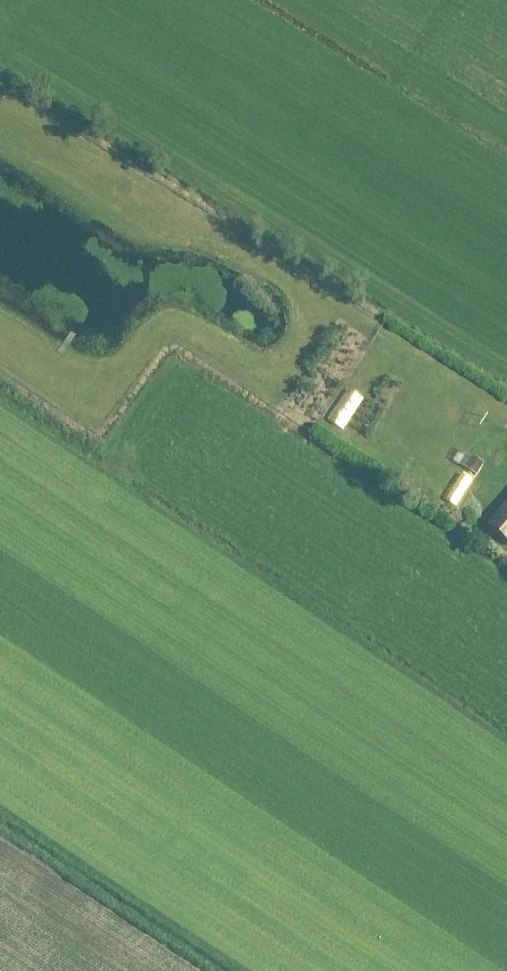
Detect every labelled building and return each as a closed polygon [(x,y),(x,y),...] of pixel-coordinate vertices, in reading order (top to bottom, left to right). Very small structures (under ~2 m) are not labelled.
[(506,542),(506,507),(490,526),(506,542)]
